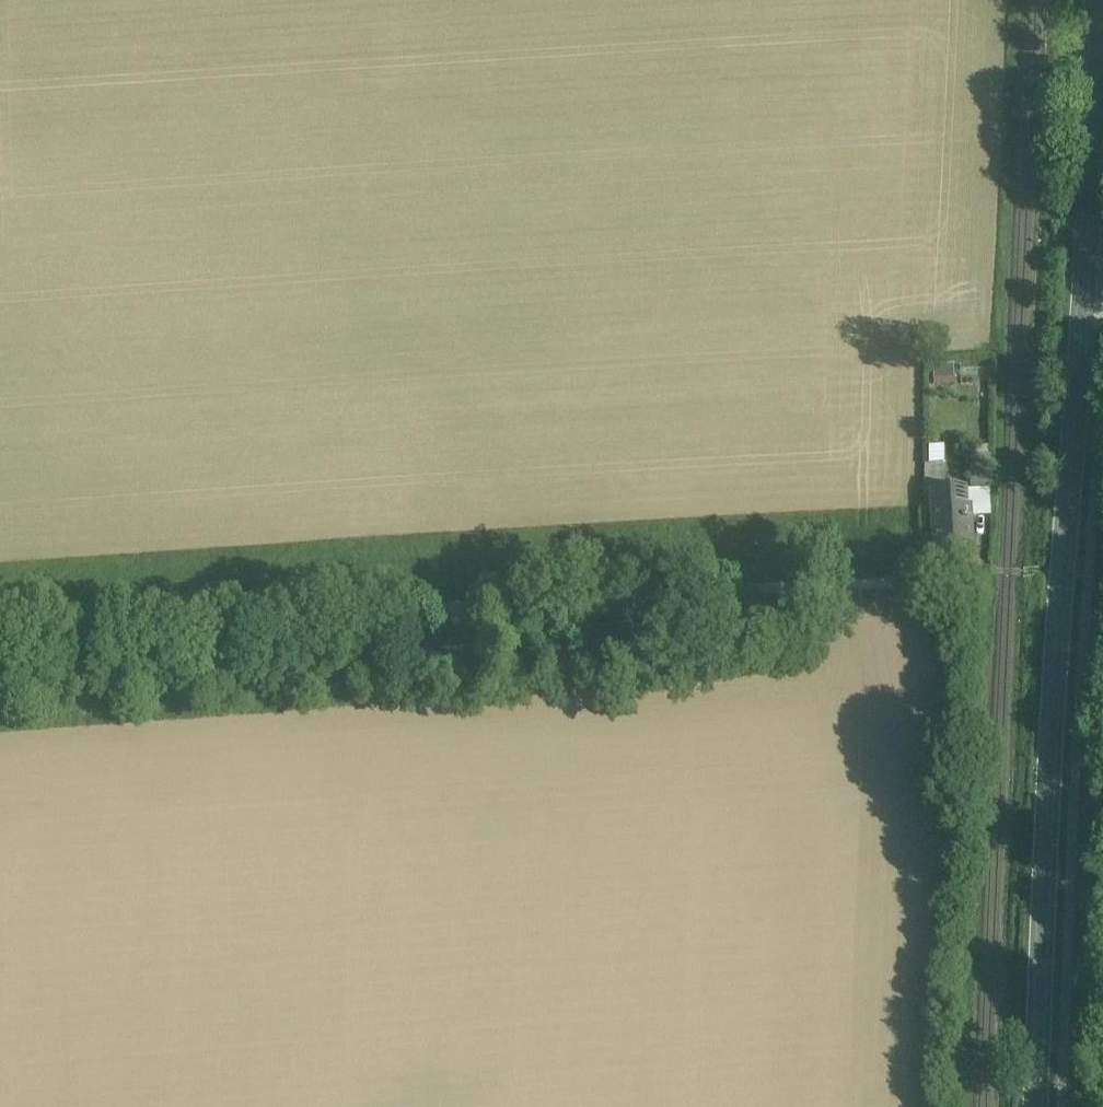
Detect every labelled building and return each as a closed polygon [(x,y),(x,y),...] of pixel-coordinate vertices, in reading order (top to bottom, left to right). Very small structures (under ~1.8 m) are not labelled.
[(931,447),(930,460),(946,461),(946,447),(931,447)] [(969,510),(965,510),(964,493),(933,494),(937,550),(971,548),(969,510)]
